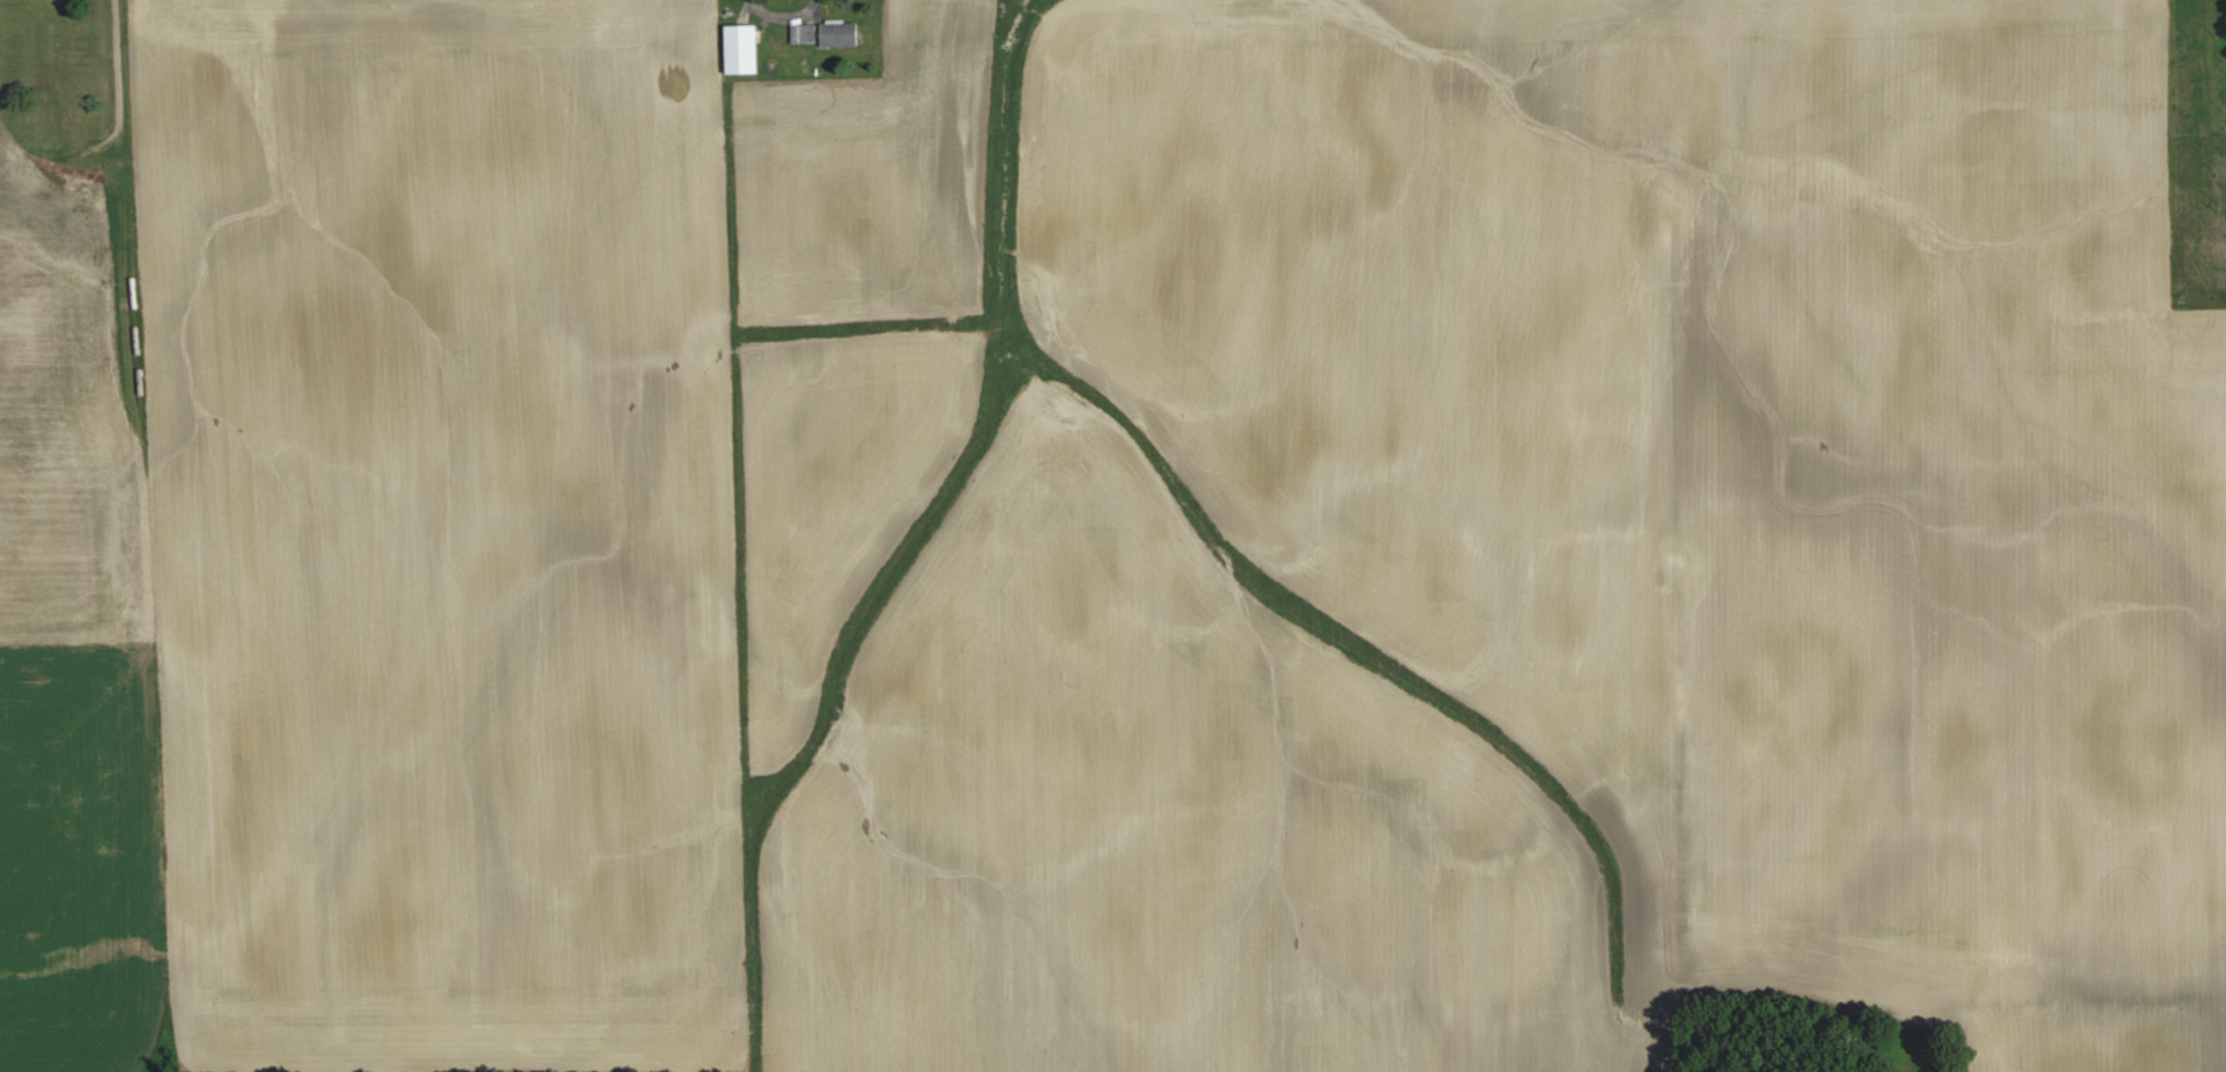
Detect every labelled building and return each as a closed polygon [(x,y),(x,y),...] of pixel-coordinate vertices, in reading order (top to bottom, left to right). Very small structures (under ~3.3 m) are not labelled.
[(822,45),(859,45),(859,22),(822,22),(822,45)] [(817,24),(791,24),(791,42),(817,42),(817,24)] [(758,73),(758,25),(727,25),(727,73),(758,73)]
